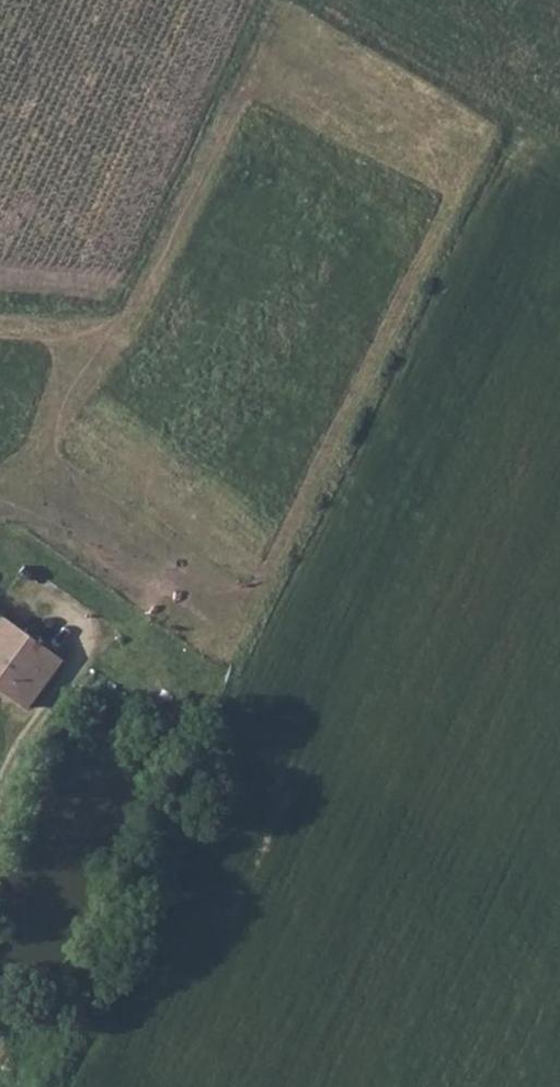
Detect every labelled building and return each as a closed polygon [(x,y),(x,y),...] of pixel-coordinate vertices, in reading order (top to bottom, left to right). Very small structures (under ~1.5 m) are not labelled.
[(42,687),(65,655),(0,608),(0,683),(30,704),(42,687)]
